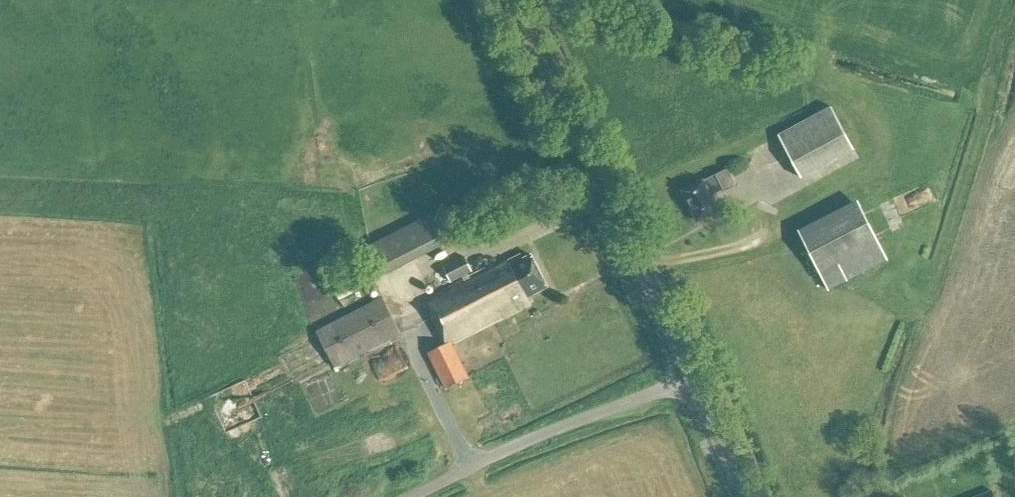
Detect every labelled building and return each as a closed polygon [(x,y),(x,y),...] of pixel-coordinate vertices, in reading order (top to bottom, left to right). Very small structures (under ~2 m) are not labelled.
[(802,179),(856,150),(833,106),(779,135),(802,179)] [(724,192),(736,185),(727,168),(682,191),(698,222),(718,211),(710,196),(723,189),(724,192)] [(829,290),(888,260),(861,207),(803,237),(829,290)] [(445,246),(430,216),(371,246),(386,276),(445,246)] [(548,287),(532,255),(523,260),(520,255),(486,272),(485,269),(469,278),(467,274),(472,271),(464,257),(443,268),(450,282),(466,274),(468,278),(425,299),(434,316),(432,317),(446,344),(429,353),(447,389),(469,378),(452,345),(531,305),(527,298),(548,287)] [(336,367),(401,334),(383,298),(318,332),(336,367)] [(226,430),(261,416),(246,379),(211,393),(226,430)] [(228,429),(230,438),(264,427),(261,419),(228,429)]
